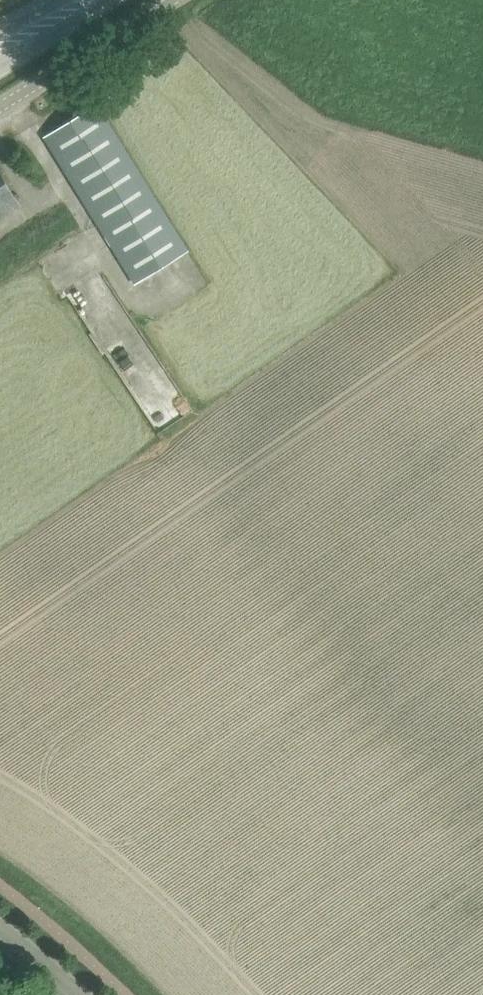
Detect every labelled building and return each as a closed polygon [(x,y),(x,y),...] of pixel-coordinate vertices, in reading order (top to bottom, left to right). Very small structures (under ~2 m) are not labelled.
[(188,250),(108,121),(97,104),(46,136),(56,153),(136,282),(188,250)] [(7,183),(0,172),(0,218),(21,205),(7,183)] [(4,988),(14,978),(1,965),(0,966),(0,984),(4,988)]
